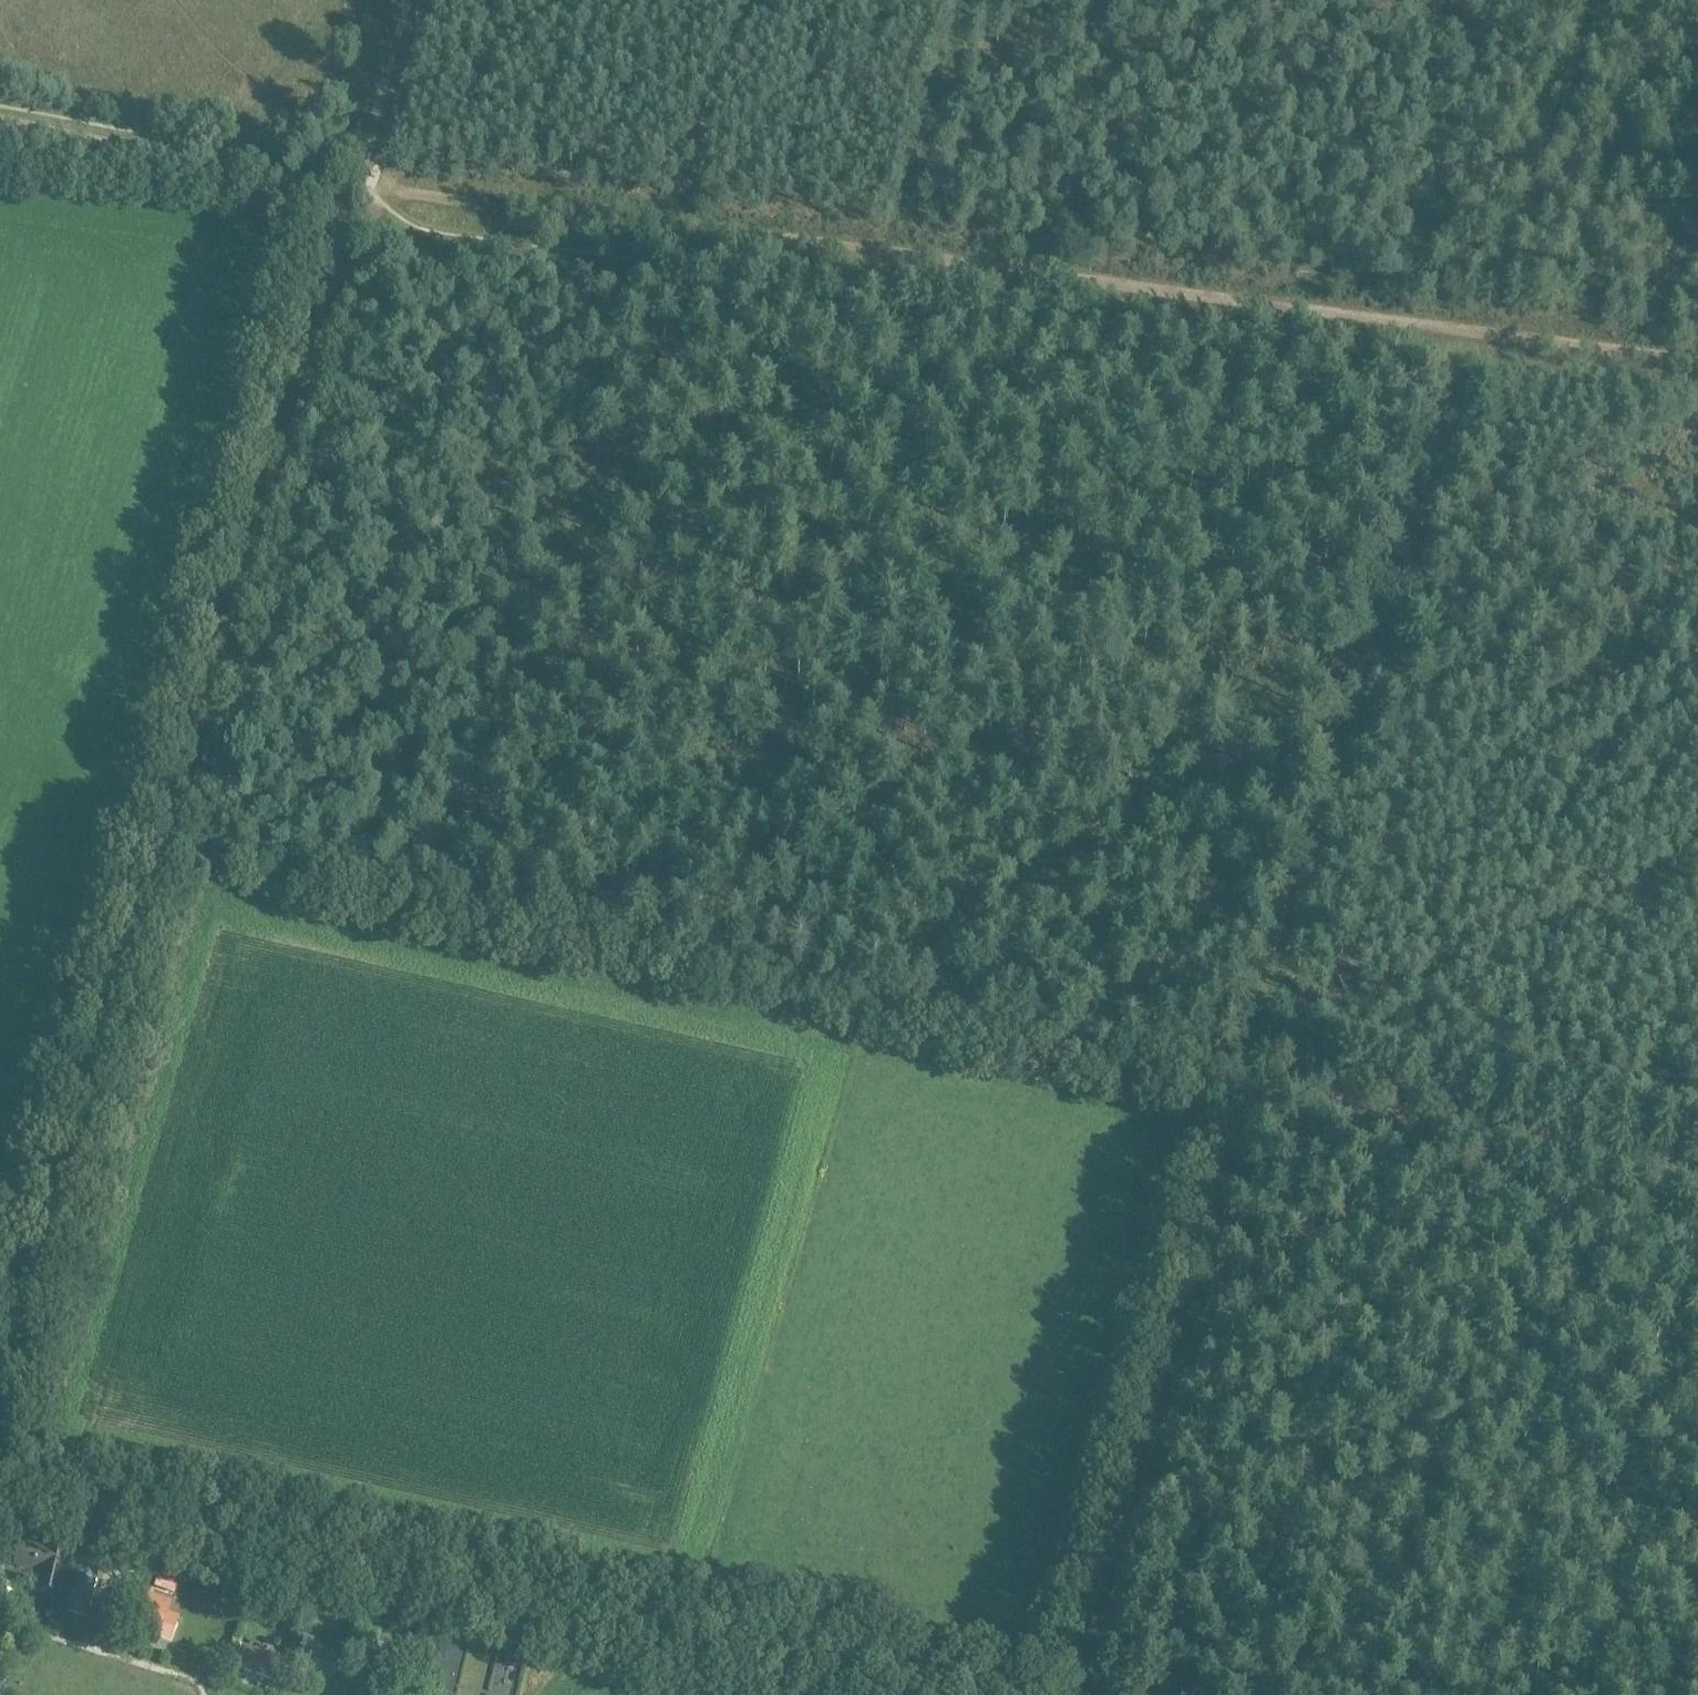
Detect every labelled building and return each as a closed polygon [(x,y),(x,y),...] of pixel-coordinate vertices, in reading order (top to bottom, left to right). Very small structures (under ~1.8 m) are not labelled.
[(22,1544),(18,1558),(52,1567),(51,1572),(46,1570),(41,1592),(59,1597),(70,1552),(53,1548),(52,1552),(22,1544)] [(100,1558),(82,1554),(68,1610),(77,1612),(77,1614),(85,1616),(88,1614),(89,1606),(88,1606),(100,1558)] [(176,1580),(159,1573),(154,1586),(172,1592),(176,1580)] [(168,1604),(150,1598),(139,1627),(169,1637),(176,1619),(164,1615),(168,1604)] [(452,1633),(435,1629),(420,1685),(437,1690),(452,1633)] [(306,1636),(301,1648),(293,1666),(333,1680),(339,1659),(313,1651),(318,1641),(306,1636)] [(268,1655),(241,1646),(234,1667),(271,1681),(280,1656),(269,1653),(268,1655)]
